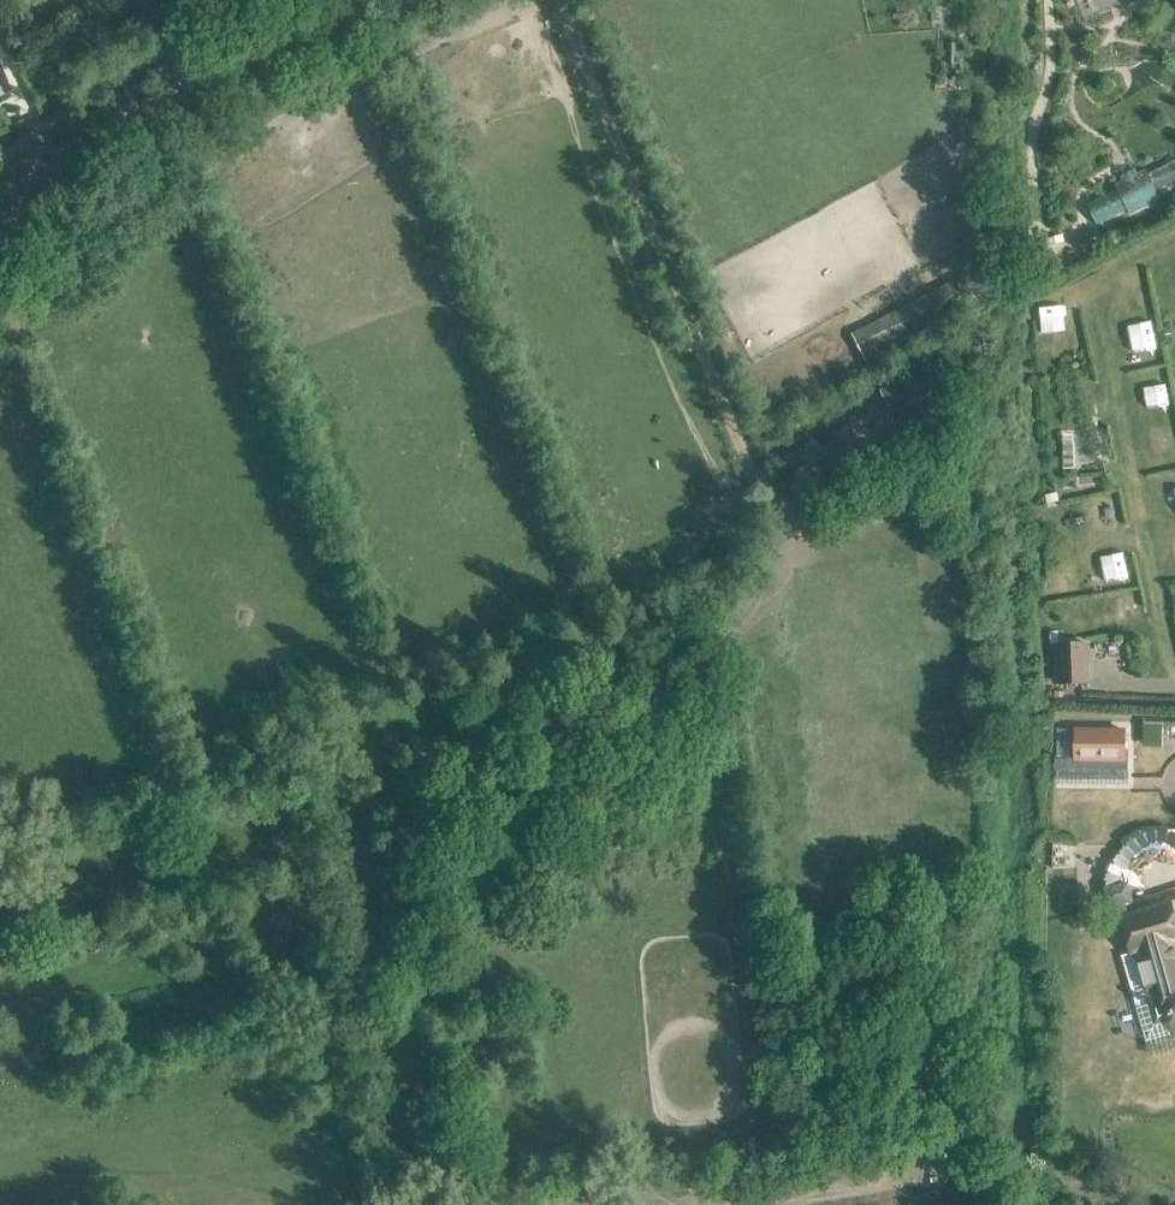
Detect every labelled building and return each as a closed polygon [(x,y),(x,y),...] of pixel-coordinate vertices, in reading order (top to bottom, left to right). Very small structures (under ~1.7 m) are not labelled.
[(959,45),(945,45),(946,69),(959,70),(959,45)] [(8,92),(0,74),(0,96),(8,92)] [(1099,227),(1124,212),(1126,216),(1158,201),(1156,195),(1174,186),(1174,165),(1147,178),(1145,173),(1116,186),(1118,193),(1088,206),(1099,227)] [(963,274),(851,335),(868,363),(979,302),(963,274)] [(1063,443),(1064,469),(1075,469),(1075,443),(1063,443)] [(1058,644),(1059,683),(1088,682),(1087,643),(1058,644)] [(1125,731),(1076,731),(1076,759),(1124,760),(1125,731)] [(1172,942),(1174,942),(1174,916),(1172,904),(1131,916),(1127,903),(1107,909),(1114,933),(1125,930),(1132,954),(1143,951),(1156,997),(1164,995),(1174,1032),(1174,952),(1172,942)]
